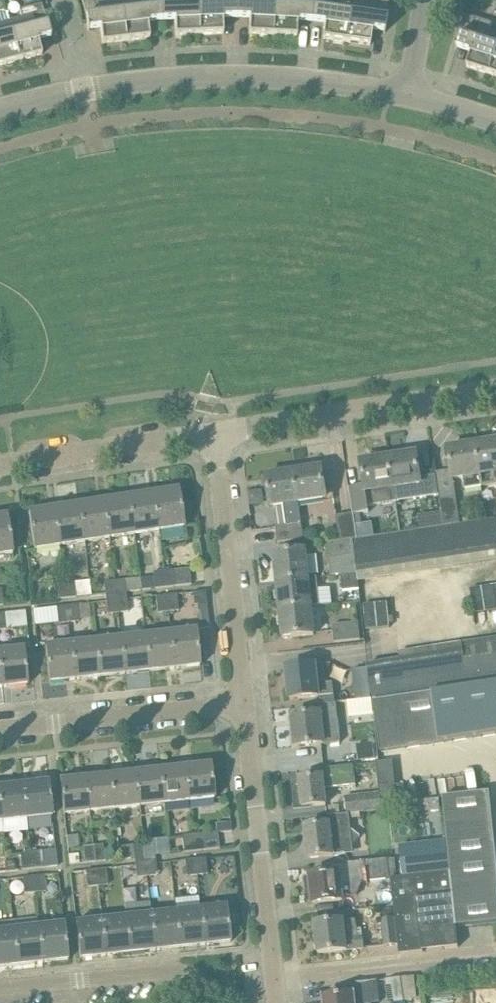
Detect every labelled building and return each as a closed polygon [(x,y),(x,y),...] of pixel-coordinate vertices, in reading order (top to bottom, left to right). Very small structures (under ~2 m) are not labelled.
[(100,29),(102,43),(126,40),(121,1),(98,4),(97,0),(82,0),(86,16),(88,31),(100,29)] [(148,23),(162,22),(161,14),(160,0),(121,0),(121,1),(126,40),(150,37),(148,23)] [(162,22),(175,21),(175,35),(199,34),(198,0),(160,0),(162,22)] [(199,34),(223,34),(223,19),(236,19),(236,0),(198,0),(199,34)] [(236,19),(250,19),(249,34),(273,35),(275,0),(236,0),(236,19)] [(297,22),(311,23),(313,0),(275,0),(273,35),(297,36),(297,22)] [(346,42),(351,3),(352,0),(313,0),(312,15),(311,23),(324,24),(322,39),(346,42)] [(389,0),(352,0),(351,3),(346,42),(370,45),(372,31),(385,33),(389,0)] [(38,41),(51,38),(49,30),(42,4),(19,10),(21,19),(9,22),(19,61),(42,55),(38,41)] [(19,61),(9,22),(7,14),(3,11),(0,12),(0,66),(19,61)] [(495,55),(495,35),(489,32),(492,23),(464,14),(461,35),(456,49),(457,49),(471,53),(467,67),(490,74),(495,55)] [(483,486),(495,484),(495,441),(477,444),(481,475),(483,486)] [(452,479),(463,478),(481,475),(477,444),(447,448),(452,479)] [(388,457),(392,488),(410,485),(413,500),(427,498),(424,483),(421,484),(417,453),(388,457)] [(349,488),(352,514),(352,515),(360,514),(369,512),(368,506),(394,502),(392,488),(388,457),(360,462),(364,486),(349,488)] [(293,472),(298,502),(326,498),(322,467),(293,472)] [(270,507),(298,502),(293,472),(266,476),(270,507)] [(483,486),(481,475),(463,478),(465,488),(483,486)] [(153,493),(159,531),(184,527),(178,489),(153,493)] [(262,490),(249,492),(250,505),(259,504),(263,499),(262,490)] [(159,531),(153,493),(128,496),(134,535),(159,531)] [(134,535),(128,496),(103,500),(109,539),(134,535)] [(460,524),(456,498),(440,500),(444,526),(460,524)] [(109,539),(103,500),(79,504),(85,543),(109,539)] [(85,543),(79,504),(54,508),(60,546),(85,543)] [(35,550),(60,546),(54,508),(29,512),(35,550)] [(444,526),(442,512),(432,513),(435,528),(444,526)] [(352,515),(352,514),(336,516),(339,541),(339,542),(353,540),(356,540),(355,532),(354,525),(352,515)] [(360,514),(352,515),(354,525),(362,524),(360,514)] [(13,554),(7,515),(0,516),(0,555),(13,554)] [(356,540),(353,540),(356,573),(358,589),(359,589),(358,582),(495,561),(495,518),(460,524),(444,526),(427,529),(356,540)] [(303,538),(301,523),(277,525),(279,540),(303,538)] [(341,575),(356,573),(353,540),(339,542),(328,544),(327,544),(329,560),(339,559),(341,575)] [(274,554),(277,582),(307,579),(304,550),(274,554)] [(165,571),(167,587),(191,585),(189,568),(165,571)] [(167,587),(165,571),(153,572),(155,588),(167,587)] [(358,589),(356,573),(341,575),(343,591),(358,589)] [(307,579),(277,582),(280,610),(310,607),(320,606),(317,578),(307,579)] [(114,581),(116,597),(126,596),(125,580),(114,581)] [(74,581),(65,582),(68,598),(76,597),(74,581)] [(114,581),(104,582),(106,598),(116,597),(114,581)] [(68,598),(65,582),(54,583),(55,600),(68,598)] [(470,589),(474,614),(495,611),(495,585),(470,589)] [(166,595),(168,612),(178,611),(177,594),(166,595)] [(168,612),(166,595),(156,596),(158,613),(168,612)] [(118,613),(128,612),(126,596),(116,597),(118,613)] [(116,597),(106,598),(107,614),(118,613),(116,597)] [(390,627),(387,603),(364,605),(366,629),(390,627)] [(209,628),(206,604),(197,605),(200,629),(209,628)] [(67,606),(69,623),(79,622),(77,605),(67,606)] [(69,623),(67,606),(56,607),(58,623),(58,624),(69,623)] [(56,607),(33,609),(35,626),(58,623),(56,607)] [(310,607),(280,610),(283,638),(313,635),(310,607)] [(360,640),(358,622),(332,625),(334,642),(360,640)] [(171,632),(174,669),(200,666),(196,630),(171,632)] [(150,672),(174,669),(171,632),(146,635),(150,672)] [(121,638),(125,674),(150,672),(146,635),(121,638)] [(125,674),(121,638),(96,640),(100,677),(125,674)] [(396,660),(366,664),(367,668),(367,670),(371,698),(495,680),(495,638),(464,642),(395,652),(396,660)] [(71,643),(75,680),(100,677),(96,640),(71,643)] [(75,680),(71,643),(45,646),(49,682),(75,680)] [(2,688),(27,685),(23,648),(0,651),(0,669),(2,688)] [(326,684),(324,664),(286,668),(290,700),(318,697),(318,696),(334,694),(333,683),(326,684)] [(355,700),(370,698),(367,670),(367,668),(352,670),(355,700)] [(371,700),(379,753),(437,744),(467,740),(482,738),(495,735),(495,681),(371,700)] [(341,721),(340,711),(320,713),(320,712),(292,716),(295,747),(324,744),(321,723),(341,721)] [(373,742),(362,744),(364,760),(375,758),(373,742)] [(185,767),(189,801),(214,798),(210,761),(194,763),(194,766),(185,767)] [(378,763),(377,763),(379,793),(380,803),(397,802),(392,761),(379,763),(378,763)] [(185,767),(176,768),(175,765),(160,766),(164,804),(189,801),(185,767)] [(356,785),(354,765),(322,769),(323,777),(299,779),(300,789),(293,789),(293,786),(292,786),(293,794),(295,793),(296,808),(326,804),(324,788),(356,785)] [(164,804),(160,766),(144,768),(144,772),(136,773),(139,807),(164,804)] [(136,773),(126,774),(126,770),(110,772),(114,809),(139,807),(136,773)] [(94,773),(95,777),(86,778),(90,812),(114,809),(110,772),(94,773)] [(63,815),(90,812),(86,778),(77,779),(77,775),(60,777),(63,815)] [(23,785),(27,819),(52,816),(48,778),(31,780),(32,784),(23,785)] [(13,786),(13,782),(0,784),(0,805),(2,822),(27,819),(23,785),(13,786)] [(443,797),(446,830),(450,862),(453,895),(457,927),(495,923),(495,849),(493,825),(490,792),(443,797)] [(380,803),(379,793),(344,796),(346,814),(381,810),(380,803)] [(304,827),(308,859),(353,854),(352,845),(360,837),(351,829),(349,814),(328,816),(329,824),(304,827)] [(217,832),(192,835),(194,851),(219,848),(217,832)] [(78,835),(67,836),(68,847),(79,846),(78,835)] [(194,851),(192,835),(183,836),(182,836),(184,852),(194,851)] [(447,840),(400,845),(403,877),(420,875),(450,872),(447,840)] [(365,860),(388,858),(388,857),(395,856),(393,842),(364,846),(365,860)] [(145,860),(155,859),(153,843),(143,844),(145,860)] [(93,845),(95,862),(105,861),(103,844),(93,845)] [(135,861),(145,860),(143,844),(133,845),(135,861)] [(95,862),(93,845),(83,847),(84,863),(95,862)] [(40,851),(30,852),(32,869),(42,868),(40,851)] [(32,869),(30,852),(20,854),(22,870),(32,869)] [(79,854),(69,855),(70,865),(80,864),(79,854)] [(196,859),(197,875),(207,874),(206,858),(196,859)] [(155,859),(145,860),(147,876),(157,875),(155,859)] [(197,875),(196,859),(185,860),(186,876),(197,875)] [(380,859),(370,860),(372,878),(382,877),(380,859)] [(145,860),(135,861),(137,877),(147,876),(145,860)] [(106,869),(96,870),(98,886),(108,885),(106,869)] [(98,886),(96,870),(85,871),(87,887),(98,886)] [(311,887),(306,889),(307,902),(313,902),(313,903),(333,901),(343,900),(341,884),(367,882),(365,870),(330,874),(310,876),(311,887)] [(423,951),(422,937),(445,935),(446,949),(458,947),(450,872),(420,875),(403,877),(390,878),(399,954),(423,951)] [(33,876),(35,893),(45,892),(44,875),(33,876)] [(35,893),(33,876),(23,878),(25,894),(35,893)] [(151,914),(150,903),(125,906),(130,953),(155,951),(151,914)] [(130,953),(125,906),(100,908),(101,919),(105,956),(130,953)] [(201,909),(205,945),(230,942),(226,906),(201,909)] [(201,909),(176,911),(180,948),(205,945),(201,909)] [(155,951),(180,948),(176,911),(151,914),(155,951)] [(28,918),(13,920),(14,929),(18,966),(43,963),(39,926),(29,927),(28,918)] [(105,956),(101,919),(76,922),(80,959),(105,956)] [(358,937),(356,919),(315,924),(318,954),(364,949),(362,937),(358,937)] [(398,944),(395,919),(381,920),(384,946),(398,944)] [(39,926),(43,963),(68,960),(64,923),(39,926)] [(14,929),(0,930),(0,967),(18,966),(14,929)] [(417,1001),(415,977),(401,978),(401,979),(403,993),(404,993),(405,1002),(417,1001)] [(324,1002),(371,1002),(370,994),(379,993),(377,980),(351,983),(353,994),(323,998),(324,1002)]
